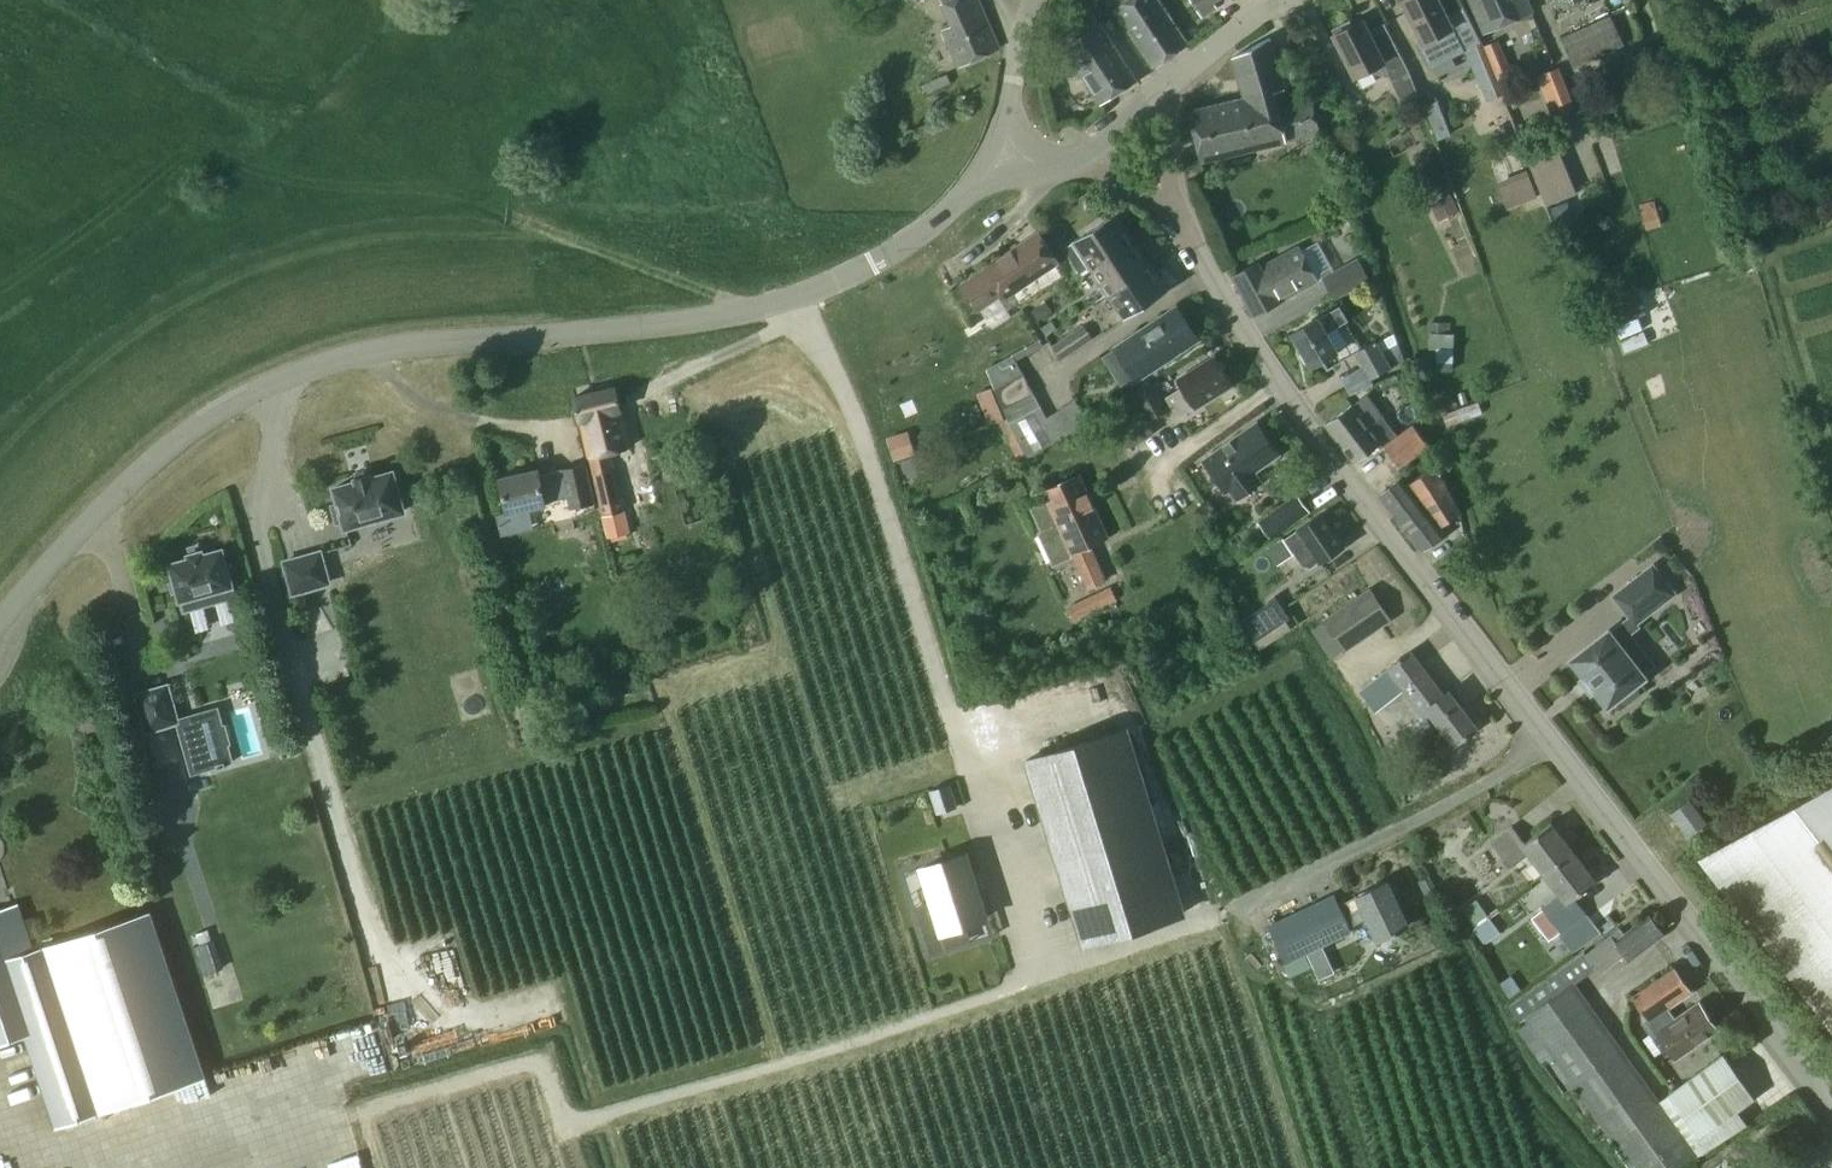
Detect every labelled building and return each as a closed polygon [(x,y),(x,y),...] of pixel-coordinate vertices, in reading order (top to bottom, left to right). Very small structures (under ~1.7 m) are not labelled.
[(960,65),(1001,47),(985,11),(980,0),(943,0),(944,2),(953,24),(943,29),(960,65)] [(1160,0),(1126,0),(1114,8),(1154,66),(1188,42),(1160,0)] [(1203,16),(1217,6),(1214,2),(1217,0),(1192,0),(1203,16)] [(1421,40),(1417,42),(1429,67),(1481,42),(1464,7),(1447,15),(1439,0),(1401,0),(1421,40)] [(1484,31),(1531,10),(1527,0),(1470,0),(1484,31)] [(1552,9),(1574,0),(1548,0),(1552,9)] [(1137,79),(1097,17),(1060,41),(1101,103),(1137,79)] [(1624,45),(1610,17),(1561,38),(1574,67),(1624,45)] [(1350,19),(1335,27),(1336,30),(1332,32),(1354,77),(1373,67),(1375,72),(1387,76),(1390,75),(1392,79),(1409,71),(1395,41),(1378,50),(1362,18),(1352,23),(1350,19)] [(1243,97),(1189,110),(1202,162),(1288,140),(1279,106),(1275,91),(1286,87),(1271,36),(1232,58),(1243,97)] [(1500,39),(1488,44),(1503,80),(1515,75),(1500,39)] [(1475,74),(1487,99),(1504,93),(1495,70),(1493,65),(1475,74)] [(1576,107),(1559,65),(1536,75),(1554,117),(1576,107)] [(1435,120),(1448,116),(1442,99),(1429,103),(1435,120)] [(1447,124),(1433,130),(1437,139),(1451,134),(1447,124)] [(1548,201),(1577,194),(1566,151),(1536,158),(1548,201)] [(1507,206),(1538,200),(1533,174),(1502,181),(1507,206)] [(1343,194),(1325,202),(1332,218),(1350,210),(1343,194)] [(1451,194),(1432,204),(1440,220),(1460,210),(1451,194)] [(1650,228),(1665,223),(1657,198),(1642,203),(1650,228)] [(1091,267),(1134,239),(1117,213),(1063,248),(1081,275),(1092,269),(1091,267)] [(1004,298),(1059,261),(1038,231),(984,268),(984,269),(960,284),(977,310),(1001,294),(1004,298)] [(1107,293),(1150,264),(1134,239),(1091,267),(1092,269),(1107,293)] [(1319,280),(1300,245),(1263,266),(1260,261),(1234,276),(1256,315),(1319,280)] [(1377,275),(1368,253),(1360,257),(1359,256),(1323,275),(1335,299),(1371,279),(1370,278),(1377,275)] [(1150,264),(1107,293),(1124,317),(1167,289),(1150,264)] [(1640,293),(1608,305),(1619,335),(1625,350),(1633,347),(1649,341),(1644,327),(1640,316),(1648,313),(1640,293)] [(1047,300),(1033,309),(1040,319),(1054,310),(1047,300)] [(1198,337),(1177,305),(1115,346),(1136,378),(1198,337)] [(1349,320),(1340,305),(1291,333),(1302,351),(1300,355),(1305,363),(1309,363),(1311,366),(1337,351),(1326,333),(1349,320)] [(1094,338),(1084,324),(1053,345),(1062,359),(1094,338)] [(1436,330),(1437,360),(1459,360),(1458,330),(1436,330)] [(1405,361),(1395,332),(1378,342),(1377,339),(1354,352),(1362,366),(1341,377),(1351,394),(1374,381),(1372,378),(1405,361)] [(1014,354),(987,368),(994,385),(1023,372),(1014,354)] [(1216,359),(1214,355),(1177,378),(1182,386),(1167,395),(1180,416),(1232,383),(1225,372),(1227,367),(1223,359),(1216,359)] [(1033,389),(1023,372),(994,385),(1003,405),(1003,404),(1033,389)] [(1170,408),(1153,381),(1133,394),(1149,420),(1170,408)] [(631,447),(616,386),(574,396),(605,515),(623,510),(608,453),(631,447)] [(984,409),(998,402),(991,387),(977,393),(984,409)] [(1003,404),(1008,415),(1010,419),(1041,405),(1033,389),(1003,404)] [(1367,394),(1328,424),(1356,460),(1382,441),(1370,426),(1384,416),(1367,394)] [(1010,419),(1027,456),(1027,457),(1088,422),(1074,398),(1048,416),(1041,405),(1010,419)] [(1155,432),(1134,399),(1112,414),(1133,446),(1155,432)] [(1478,401),(1443,414),(1447,425),(1482,412),(1478,401)] [(1413,421),(1384,444),(1401,466),(1430,443),(1413,421)] [(1210,456),(1204,460),(1225,490),(1232,486),(1240,498),(1264,481),(1255,468),(1278,452),(1257,422),(1210,456)] [(908,430),(888,437),(896,460),(916,453),(908,430)] [(934,448),(900,461),(905,473),(906,472),(908,477),(922,472),(920,467),(938,460),(934,448)] [(535,528),(530,508),(547,504),(547,501),(568,496),(570,508),(596,503),(587,462),(540,473),(539,468),(501,477),(509,511),(497,514),(502,535),(535,528)] [(1461,512),(1437,463),(1408,484),(1403,477),(1381,493),(1423,551),(1445,535),(1440,528),(1461,512)] [(404,510),(393,471),(371,477),(370,474),(356,478),(357,481),(335,487),(339,503),(332,505),(337,522),(344,520),(346,527),(404,510)] [(1078,475),(1044,490),(1048,498),(1031,506),(1042,530),(1059,522),(1089,588),(1106,581),(1090,545),(1107,538),(1078,475)] [(1262,520),(1273,536),(1311,509),(1300,493),(1262,520)] [(623,510),(605,515),(610,537),(628,532),(623,510)] [(1343,546),(1321,513),(1284,538),(1303,567),(1311,568),(1343,546)] [(332,584),(322,548),(282,559),(292,595),(332,584)] [(236,596),(222,549),(203,554),(202,550),(190,554),(191,557),(171,563),(174,572),(169,573),(174,591),(179,590),(185,610),(236,596)] [(1653,565),(1615,594),(1631,615),(1610,631),(1609,630),(1573,657),(1586,675),(1583,677),(1592,688),(1595,686),(1608,703),(1615,698),(1621,706),(1639,692),(1633,684),(1644,676),(1656,665),(1630,632),(1639,625),(1636,621),(1674,592),(1653,565)] [(1118,600),(1111,586),(1067,607),(1074,620),(1118,600)] [(1313,630),(1332,656),(1389,617),(1370,589),(1326,619),(1327,620),(1313,630)] [(1275,595),(1239,616),(1253,640),(1289,618),(1275,595)] [(1265,647),(1300,625),(1295,618),(1261,639),(1265,647)] [(1445,692),(1412,649),(1402,657),(1401,655),(1397,658),(1397,660),(1388,666),(1389,667),(1360,690),(1377,711),(1378,711),(1388,725),(1402,714),(1408,722),(1422,711),(1425,715),(1430,711),(1455,742),(1478,725),(1450,688),(1445,692)] [(178,720),(168,685),(137,693),(147,728),(178,720)] [(217,709),(178,720),(192,772),(231,761),(227,743),(229,742),(225,725),(222,726),(217,709)] [(1128,728),(1027,759),(1084,943),(1185,912),(1128,728)] [(1698,856),(1831,1030),(1831,782),(1698,856)] [(949,785),(931,790),(938,813),(956,808),(949,785)] [(1708,822),(1690,798),(1673,811),(1691,834),(1708,822)] [(1529,853),(1545,873),(1573,851),(1551,822),(1525,842),(1512,825),(1490,842),(1509,868),(1529,853)] [(1573,851),(1545,873),(1561,894),(1531,917),(1549,940),(1562,931),(1563,933),(1588,914),(1575,897),(1596,881),(1573,851)] [(938,919),(922,924),(931,952),(949,947),(944,930),(986,917),(983,906),(987,905),(978,875),(973,876),(966,854),(922,868),(938,919)] [(1358,894),(1361,900),(1342,909),(1334,892),(1267,924),(1285,964),(1301,956),(1353,932),(1351,929),(1371,920),(1379,938),(1408,924),(1387,880),(1358,894)] [(1473,925),(1487,914),(1477,900),(1462,910),(1473,925)] [(25,1035),(55,1126),(207,1075),(152,910),(45,946),(35,916),(24,919),(19,902),(0,909),(0,1043),(25,1035)] [(1586,954),(1585,955),(1595,969),(1599,973),(1624,954),(1628,959),(1664,932),(1650,913),(1624,933),(1621,928),(1611,935),(1586,954)] [(1588,914),(1563,933),(1576,950),(1601,931),(1588,914)] [(1488,919),(1475,929),(1485,942),(1498,932),(1488,919)] [(211,940),(200,944),(195,946),(205,976),(225,969),(215,939),(211,940)] [(1285,964),(1291,977),(1307,970),(1301,956),(1285,964)] [(1691,990),(1675,966),(1634,994),(1649,1016),(1641,1021),(1664,1054),(1672,1049),(1678,1057),(1719,1028),(1700,1001),(1676,1018),(1669,1006),(1691,990)] [(1518,1028),(1565,1094),(1575,1087),(1632,1167),(1680,1167),(1746,1121),(1738,1110),(1755,1098),(1723,1053),(1668,1093),(1669,1094),(1661,1100),(1577,982),(1525,1017),(1527,1021),(1518,1028)] [(1743,1164),(1732,1153),(1716,1167),(1739,1167),(1743,1164)]
